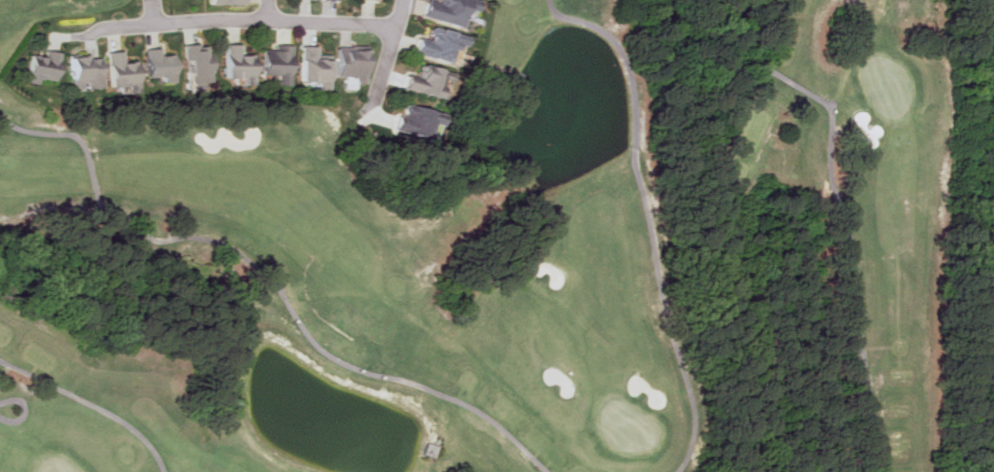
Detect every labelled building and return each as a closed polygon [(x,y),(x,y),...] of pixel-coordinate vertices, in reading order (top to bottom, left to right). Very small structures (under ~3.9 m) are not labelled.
[(437,2),(432,0),(429,0),(424,16),(465,27),(468,17),(472,19),(475,10),(481,12),(484,0),(438,0),(437,2)] [(414,52),(461,65),(469,35),(434,26),(430,40),(419,37),(414,52)] [(184,45),(185,59),(187,59),(190,91),(206,90),(205,82),(216,81),(214,54),(210,55),(209,46),(200,47),(200,44),(184,45)] [(224,78),(247,78),(246,85),(258,85),(258,55),(243,55),(243,44),(228,44),(228,54),(225,53),(224,78)] [(261,74),(278,74),(278,85),(292,85),(294,45),(274,44),(274,49),(262,49),(261,74)] [(319,54),(320,46),(300,45),(299,80),(334,82),(335,54),(319,54)] [(372,48),(341,48),(341,57),(339,57),(339,79),(372,79),(372,48)] [(31,54),(27,81),(40,84),(41,77),(60,81),(65,52),(47,49),(46,56),(31,54)] [(146,50),(148,78),(167,76),(168,81),(180,80),(178,53),(161,54),(161,49),(146,50)] [(109,87),(121,87),(121,93),(144,92),(143,61),(126,61),(126,51),(108,51),(109,87)] [(70,56),(72,90),(104,88),(102,55),(70,56)] [(445,99),(447,90),(443,89),(446,79),(455,81),(457,73),(422,63),(419,75),(407,72),(403,87),(445,99)] [(433,139),(437,126),(446,128),(449,114),(410,104),(408,115),(399,113),(394,130),(433,139)]
